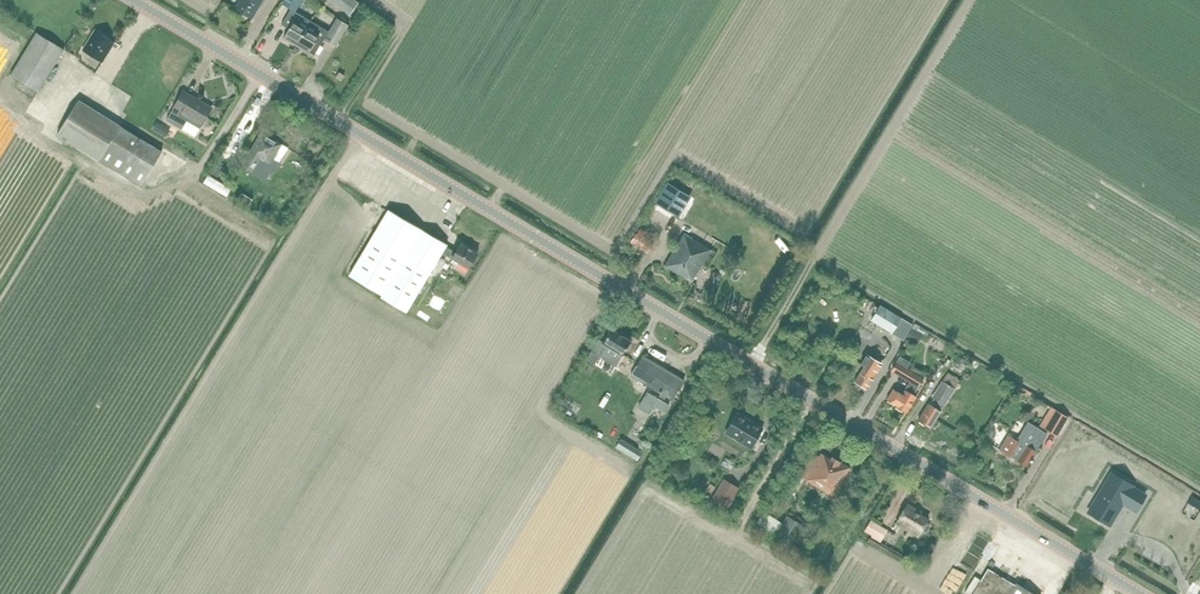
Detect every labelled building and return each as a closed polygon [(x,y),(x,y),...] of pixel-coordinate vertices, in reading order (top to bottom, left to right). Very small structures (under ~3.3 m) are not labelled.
[(263,0),(241,0),(236,9),(252,18),(263,0)] [(283,4),(291,9),(298,13),(306,0),(285,0),(283,4)] [(355,0),(328,0),(350,15),(358,2),(355,0)] [(307,28),(311,21),(298,13),(291,9),(282,25),(289,29),(283,38),(296,46),(307,28)] [(334,22),(338,15),(329,9),(325,16),(334,22)] [(318,25),(311,21),(307,28),(296,46),(309,53),(309,52),(314,55),(324,39),(336,46),(349,25),(337,18),(329,31),(318,25)] [(103,63),(116,42),(95,29),(83,50),(103,63)] [(19,80),(32,88),(39,92),(65,49),(37,32),(10,75),(19,80)] [(345,75),(339,72),(336,78),(342,81),(345,75)] [(204,103),(192,96),(190,99),(182,94),(174,109),(167,120),(195,137),(210,111),(202,106),(204,103)] [(94,158),(116,122),(79,99),(57,135),(94,158)] [(170,129),(157,121),(152,128),(166,137),(170,129)] [(141,186),(162,151),(116,122),(94,158),(141,186)] [(270,165),(283,143),(261,130),(240,166),(253,174),(260,160),(263,162),(264,160),(270,165)] [(322,164),(327,155),(322,152),(317,161),(322,164)] [(219,160),(212,174),(218,177),(226,164),(219,160)] [(669,182),(656,203),(677,216),(689,195),(669,182)] [(253,200),(243,193),(239,199),(249,206),(253,200)] [(455,252),(446,246),(447,245),(388,210),(348,276),(408,311),(443,253),(469,268),(478,253),(461,243),(455,252)] [(640,227),(631,243),(642,249),(651,233),(641,227),(640,227)] [(685,236),(683,235),(665,265),(692,281),(712,250),(694,239),(693,241),(685,236)] [(711,274),(711,279),(715,281),(719,279),(719,274),(715,272),(711,274)] [(892,333),(901,318),(880,305),(871,320),(892,333)] [(906,339),(917,346),(923,335),(916,331),(919,326),(915,324),(912,328),(906,339)] [(591,352),(586,360),(594,365),(599,357),(616,366),(622,356),(632,340),(611,328),(603,342),(599,339),(591,352)] [(854,382),(867,390),(878,372),(877,372),(882,364),(866,354),(860,364),(863,366),(854,382)] [(647,386),(673,401),(685,380),(642,355),(630,375),(647,386)] [(924,378),(907,368),(911,363),(900,356),(891,371),(909,382),(902,394),(896,390),(890,402),(895,405),(895,406),(907,414),(917,397),(914,394),(924,378)] [(930,404),(928,403),(918,420),(931,429),(942,411),(941,410),(944,405),(945,405),(955,389),(960,380),(947,372),(932,398),(934,399),(930,404)] [(996,374),(992,379),(998,383),(1001,377),(996,374)] [(978,401),(982,394),(974,390),(970,397),(978,401)] [(643,400),(637,408),(647,414),(652,405),(665,413),(669,406),(647,392),(643,400)] [(1057,410),(1045,430),(1057,437),(1068,418),(1069,417),(1060,412),(1057,410)] [(725,434),(750,449),(762,429),(737,414),(725,434)] [(1008,435),(999,449),(1009,456),(1026,467),(1030,461),(1031,462),(1037,453),(1036,452),(1047,433),(1028,421),(1016,440),(1008,435)] [(621,437),(624,429),(617,426),(614,434),(621,437)] [(619,440),(615,448),(636,461),(641,453),(619,440)] [(850,467),(831,456),(830,458),(821,452),(819,456),(814,453),(800,476),(806,480),(833,497),(850,467)] [(795,474),(793,478),(801,483),(803,479),(795,474)] [(1114,475),(1091,514),(1108,525),(1118,509),(1125,496),(1139,505),(1146,494),(1123,481),(1114,475)] [(711,502),(725,511),(738,488),(724,480),(711,502)] [(907,504),(896,524),(918,537),(921,532),(927,533),(930,528),(926,522),(928,519),(915,512),(917,509),(907,504)] [(772,540),(789,551),(790,548),(803,556),(805,552),(793,544),(804,526),(802,525),(805,521),(790,511),(787,515),(782,523),(764,511),(756,524),(775,535),(772,540)] [(881,543),(888,530),(871,520),(864,531),(872,536),(871,537),(881,543)] [(1016,583),(1014,585),(988,569),(973,593),(1035,593),(1016,583)]
